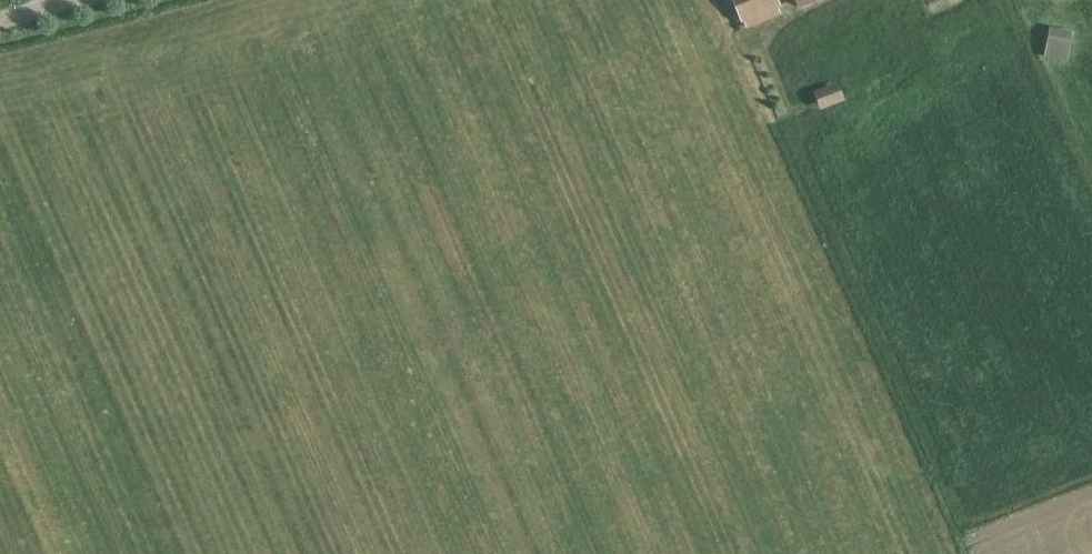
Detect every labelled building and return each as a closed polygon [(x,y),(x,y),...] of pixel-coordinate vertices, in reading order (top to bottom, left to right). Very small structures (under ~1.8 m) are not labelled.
[(773,0),(730,0),(739,20),(775,6),(773,0)] [(1072,32),(1049,28),(1044,58),(1067,62),(1072,32)] [(815,93),(823,111),(848,100),(840,82),(815,93)]
